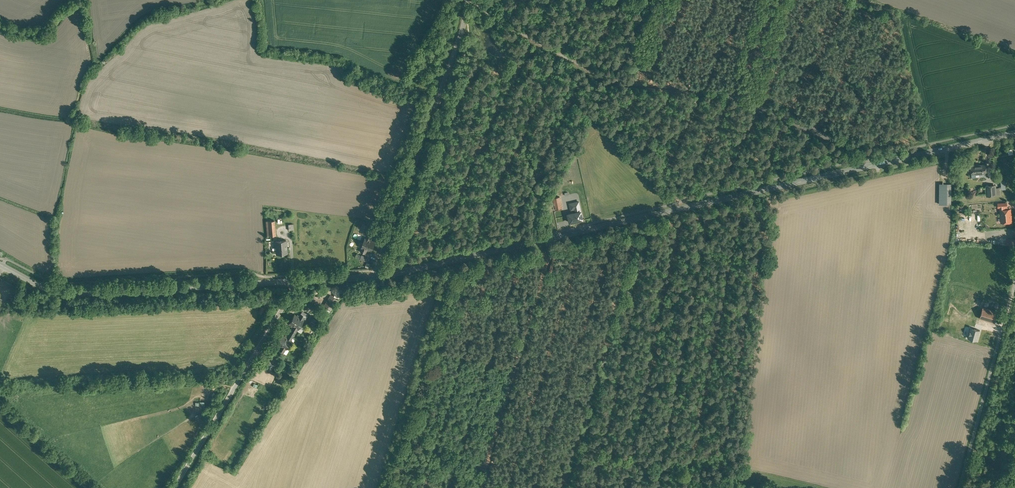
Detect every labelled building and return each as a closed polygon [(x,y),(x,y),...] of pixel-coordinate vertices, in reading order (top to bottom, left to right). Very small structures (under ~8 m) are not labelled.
[(986,164),(970,165),(971,175),(976,175),(976,174),(986,173),(986,164)] [(996,184),(992,185),(992,191),(986,192),(986,196),(997,195),(996,184)] [(560,196),(553,198),(556,209),(562,207),(560,196)] [(1006,206),(1000,207),(1001,213),(1000,214),(1000,217),(1001,217),(1001,222),(1011,221),(1010,209),(1007,209),(1006,206)] [(575,212),(568,214),(570,222),(582,219),(581,211),(575,212)] [(274,220),(266,220),(267,235),(275,235),(274,220)] [(370,226),(366,237),(371,239),(375,227),(370,226)] [(366,237),(365,237),(362,247),(361,251),(366,253),(367,249),(372,251),(376,241),(371,239),(366,237)] [(286,240),(275,241),(276,254),(287,253),(286,240)] [(330,295),(324,305),(331,309),(337,299),(330,295)] [(17,300),(14,299),(11,303),(17,307),(20,303),(17,301),(17,300)] [(997,311),(982,306),(979,317),(994,321),(997,311)] [(299,317),(294,314),(292,318),(301,324),(304,320),(303,319),(299,317)] [(301,324),(292,318),(289,323),(293,326),(298,328),(298,329),(301,324)] [(995,333),(978,328),(975,339),(992,344),(995,333)] [(291,329),(287,337),(291,339),(295,332),(291,329)] [(287,337),(282,334),(279,338),(289,344),(292,340),(291,339),(287,337)] [(289,344),(279,338),(277,343),(281,346),(286,348),(286,349),(289,344)]
